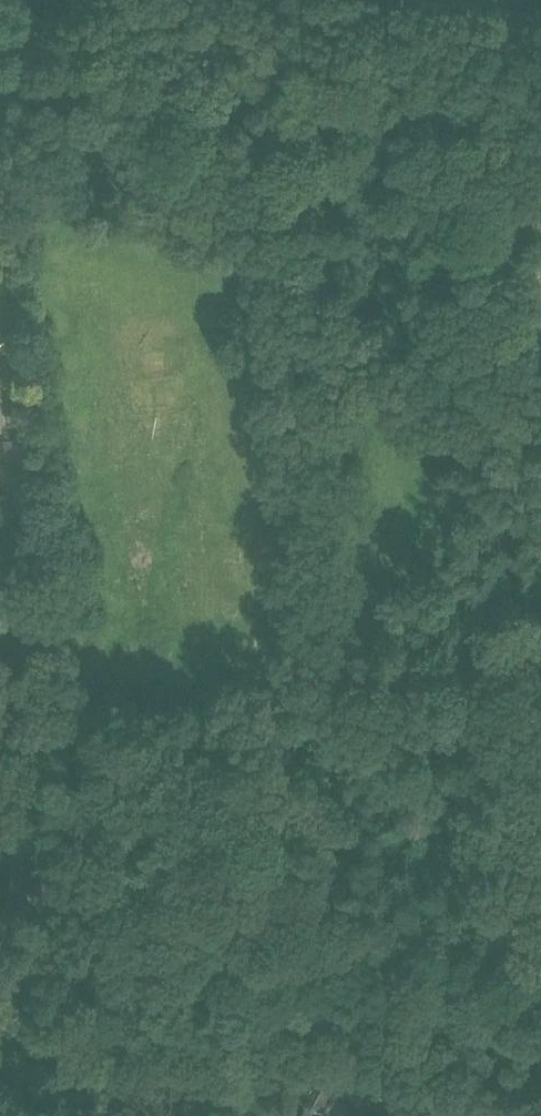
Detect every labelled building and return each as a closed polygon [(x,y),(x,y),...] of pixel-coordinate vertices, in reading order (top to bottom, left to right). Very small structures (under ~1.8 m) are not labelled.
[(41,139),(53,143),(58,128),(46,124),(41,139)] [(540,216),(540,183),(535,183),(532,215),(540,216)] [(90,403),(86,372),(77,373),(81,404),(90,403)] [(6,404),(7,419),(19,418),(17,403),(6,404)]
